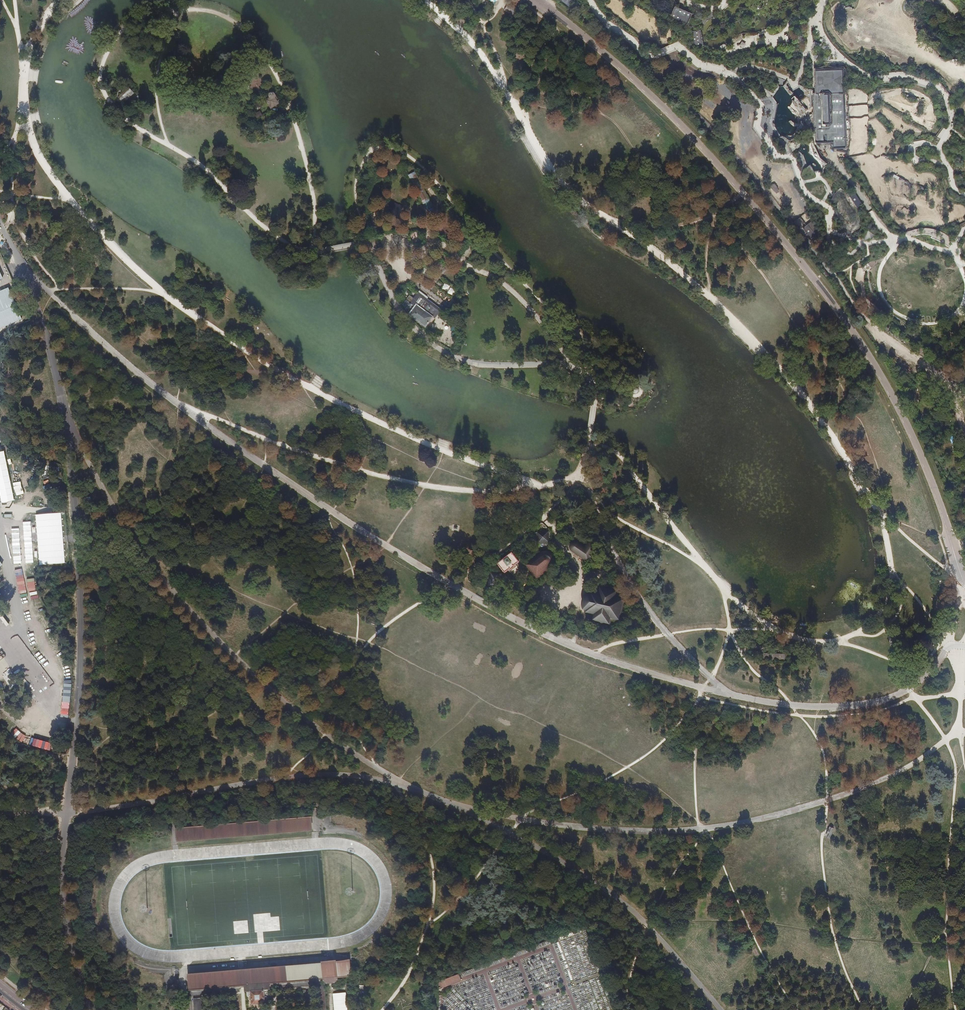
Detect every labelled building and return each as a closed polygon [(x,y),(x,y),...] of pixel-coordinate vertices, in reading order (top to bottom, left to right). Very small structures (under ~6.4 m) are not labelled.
[(762,10),(764,7),(755,2),(752,7),(759,11),(762,10)] [(512,16),(517,9),(510,3),(505,10),(512,16)] [(672,13),(671,17),(688,24),(692,14),(685,11),(675,6),(672,13)] [(696,30),(692,31),(694,47),(703,45),(702,37),(700,30),(696,30)] [(805,42),(804,34),(799,32),(795,35),(796,42),(801,43),(803,42),(805,42)] [(844,68),(815,69),(816,93),(815,93),(813,93),(815,143),(821,143),(827,143),(827,135),(830,135),(831,140),(833,140),(834,149),(847,148),(846,118),(845,106),(845,89),(844,68)] [(120,100),(123,104),(130,96),(127,93),(120,100)] [(266,101),(270,108),(277,104),(275,100),(276,96),(274,93),(270,93),(268,97),(269,98),(270,99),(266,101)] [(250,112),(251,114),(258,109),(258,108),(264,104),(263,102),(256,107),(250,112)] [(409,178),(425,209),(432,206),(415,172),(412,174),(413,176),(409,178)] [(770,185),(774,192),(778,190),(774,182),(770,185)] [(855,193),(850,196),(858,207),(862,204),(855,193)] [(806,213),(794,222),(800,230),(812,221),(806,213)] [(812,221),(800,230),(804,235),(807,233),(811,238),(820,230),(812,221)] [(444,284),(441,289),(453,295),(456,289),(444,284)] [(408,315),(424,329),(433,318),(434,319),(441,311),(418,292),(413,298),(410,295),(402,304),(407,311),(409,313),(408,315)] [(879,324),(886,330),(889,327),(882,320),(879,324)] [(439,339),(448,345),(451,340),(443,334),(439,339)] [(443,529),(450,531),(452,522),(445,520),(443,529)] [(537,533),(538,543),(549,543),(548,532),(537,533)] [(521,543),(525,547),(535,539),(531,534),(521,543)] [(396,543),(409,548),(411,542),(399,537),(396,543)] [(584,548),(578,544),(578,543),(576,543),(574,543),(573,543),(571,544),(570,545),(569,547),(569,548),(569,550),(570,552),(572,553),(577,556),(587,564),(589,561),(591,562),(595,557),(593,556),(598,548),(589,542),(584,548)] [(543,552),(541,553),(535,558),(536,559),(528,565),(537,576),(543,572),(544,573),(552,567),(553,566),(554,565),(554,564),(554,561),(555,560),(554,559),(554,557),(553,555),(551,554),(549,553),(547,552),(545,552),(543,552)] [(511,553),(496,564),(503,574),(508,571),(509,572),(515,568),(513,566),(518,562),(511,553)] [(491,588),(499,589),(502,576),(494,575),(491,588)] [(593,619),(608,623),(610,617),(618,619),(623,599),(615,597),(616,591),(600,587),(599,593),(591,591),(590,593),(588,593),(587,595),(588,596),(587,601),(585,606),(584,609),(586,609),(586,611),(594,613),(593,619)] [(251,992),(252,1005),(267,1003),(266,990),(271,990),(271,984),(323,979),(323,981),(327,984),(335,983),(338,980),(338,978),(343,978),(352,976),(350,959),(188,974),(189,992),(245,986),(246,992),(251,992)] [(438,982),(442,988),(461,981),(459,974),(438,982)] [(194,1009),(202,1009),(202,998),(194,999),(194,1009)]
